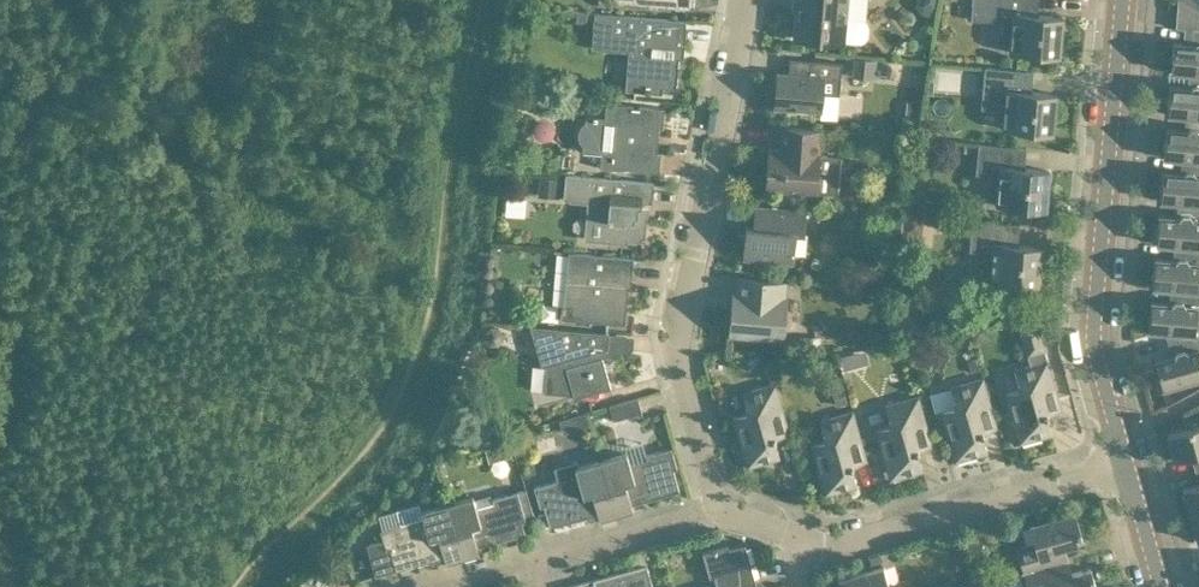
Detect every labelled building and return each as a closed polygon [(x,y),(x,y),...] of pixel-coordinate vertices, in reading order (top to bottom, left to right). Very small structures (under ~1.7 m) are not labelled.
[(819,39),(859,42),(861,42),(862,42),(864,41),(865,40),(866,39),(867,37),(868,25),(868,23),(868,22),(867,21),(866,20),(864,18),(863,18),(846,16),(847,0),(801,0),(800,9),(798,9),(796,36),(819,39)] [(1003,21),(1002,30),(1012,31),(1010,50),(1060,55),(1063,15),(1038,13),(1029,11),(1030,0),(974,0),(973,18),(1003,21)] [(1171,60),(1172,65),(1172,69),(1189,71),(1198,72),(1198,11),(1181,0),(1178,0),(1176,25),(1189,26),(1188,42),(1174,41),(1173,54),(1171,58),(1171,60)] [(1198,11),(1198,0),(1181,0),(1198,11)] [(591,18),(595,18),(592,46),(630,50),(626,89),(662,92),(663,86),(676,87),(680,44),(684,44),(686,19),(579,10),(578,21),(586,22),(591,18)] [(853,57),(852,75),(876,77),(878,59),(853,57)] [(775,105),(799,107),(822,109),(823,92),(840,94),(842,61),(812,58),(810,74),(778,72),(775,105)] [(1024,69),(1000,67),(985,65),(983,96),(997,97),(996,107),(1005,108),(1003,127),(1053,132),(1057,92),(1032,90),(1022,88),(1024,69)] [(1185,114),(1198,115),(1198,72),(1189,71),(1188,85),(1171,84),(1169,97),(1168,101),(1167,103),(1168,108),(1168,113),(1185,114)] [(520,93),(520,104),(527,104),(531,100),(532,93),(520,93)] [(907,100),(906,116),(919,117),(920,101),(907,100)] [(579,129),(578,135),(580,140),(583,145),(583,150),(602,152),(601,166),(635,169),(659,171),(661,152),(653,151),(653,143),(655,143),(656,134),(654,133),(655,126),(663,126),(665,107),(641,105),(607,101),(605,116),(586,114),(586,120),(581,124),(579,129)] [(1182,158),(1198,159),(1198,115),(1185,114),(1184,128),(1167,127),(1166,140),(1164,144),(1164,146),(1165,151),(1164,156),(1182,158)] [(841,153),(820,151),(822,128),(783,125),(782,141),(781,148),(769,147),(766,188),(817,192),(817,191),(838,193),(841,153)] [(997,204),(1023,206),(1046,208),(1050,168),(1025,166),(1015,165),(1017,145),(979,142),(976,173),(990,174),(989,183),(998,184),(997,204)] [(1178,201),(1198,202),(1198,159),(1182,158),(1180,172),(1163,170),(1162,183),(1160,187),(1160,190),(1161,194),(1161,199),(1178,201)] [(566,173),(564,198),(590,200),(592,200),(591,215),(593,218),(601,219),(599,240),(603,240),(627,242),(628,235),(645,237),(647,215),(637,214),(638,205),(642,205),(642,201),(652,202),(654,181),(630,178),(566,173)] [(540,177),(539,192),(559,193),(560,179),(540,177)] [(505,195),(504,214),(529,214),(530,196),(505,195)] [(1156,233),(1157,237),(1157,242),(1174,244),(1198,246),(1198,202),(1178,201),(1177,215),(1159,213),(1158,226),(1156,230),(1156,233)] [(746,224),(745,232),(739,232),(744,249),(743,256),(794,261),(796,230),(805,231),(807,208),(755,204),(753,225),(746,224)] [(907,214),(905,231),(914,232),(923,226),(924,216),(907,214)] [(888,215),(886,229),(901,230),(903,216),(888,215)] [(990,280),(1016,283),(1040,285),(1043,245),(1018,243),(1009,242),(1011,222),(972,219),(969,250),(983,251),(982,260),(992,261),(990,280)] [(1152,276),(1154,280),(1153,285),(1170,287),(1198,289),(1198,246),(1174,244),(1173,258),(1156,256),(1154,269),(1153,273),(1152,276)] [(574,318),(574,321),(589,322),(590,320),(625,323),(628,285),(626,285),(627,277),(631,277),(633,256),(569,250),(564,304),(562,304),(561,317),(574,318)] [(728,311),(726,327),(729,327),(729,334),(753,336),(784,339),(788,296),(784,296),(786,280),(764,278),(740,276),(738,292),(733,291),(732,294),(731,304),(731,311),(728,311)] [(1149,319),(1150,323),(1149,328),(1165,330),(1195,333),(1195,331),(1198,330),(1198,289),(1170,287),(1169,301),(1152,300),(1151,312),(1149,317),(1149,319)] [(1048,412),(1059,409),(1062,408),(1059,399),(1036,315),(1018,320),(1030,363),(1015,367),(1021,388),(1006,392),(1020,442),(1052,432),(1047,414),(1048,414),(1048,412)] [(985,323),(969,328),(974,343),(982,340),(988,332),(985,323)] [(585,329),(531,324),(536,340),(542,365),(546,364),(544,390),(576,393),(600,395),(600,389),(611,386),(603,356),(600,357),(598,350),(608,347),(608,340),(609,331),(585,329)] [(484,329),(483,338),(489,344),(497,344),(503,339),(504,331),(498,325),(491,325),(484,329)] [(1165,330),(1172,354),(1155,359),(1159,371),(1159,376),(1159,378),(1162,382),(1163,386),(1198,377),(1198,330),(1195,331),(1195,333),(1165,330)] [(767,352),(759,354),(762,366),(770,363),(767,352)] [(852,353),(840,356),(843,367),(855,364),(852,353)] [(976,356),(968,359),(971,371),(979,368),(976,356)] [(983,430),(994,427),(997,426),(996,423),(983,377),(951,386),(957,406),(942,410),(955,460),(988,451),(983,432),(984,432),(983,430)] [(842,379),(831,383),(837,405),(848,402),(842,379)] [(776,435),(787,432),(789,431),(787,422),(775,382),(743,391),(749,412),(734,416),(748,465),(780,456),(775,437),(776,437),(776,435)] [(932,444),(930,435),(919,395),(886,404),(892,424),(877,428),(891,478),(923,469),(918,450),(919,450),(919,448),(932,444)] [(610,404),(614,419),(643,411),(638,396),(610,404)] [(586,410),(575,414),(579,428),(590,425),(586,410)] [(866,456),(864,450),(853,410),(821,419),(826,439),(811,443),(825,493),(857,484),(852,466),(854,465),(853,463),(867,459),(866,456)] [(1168,432),(1176,459),(1191,455),(1195,469),(1198,468),(1198,423),(1168,432)] [(627,451),(600,459),(617,516),(634,511),(632,503),(680,489),(674,467),(678,466),(672,446),(647,454),(648,458),(631,463),(627,451)] [(617,516),(600,459),(575,466),(579,478),(562,482),(560,478),(535,485),(540,505),(544,504),(550,525),(598,512),(601,520),(617,516)] [(1184,487),(1191,513),(1198,511),(1198,482),(1184,487)] [(474,494),(447,502),(463,559),(480,554),(478,546),(526,532),(523,521),(527,519),(525,513),(534,511),(527,487),(493,496),(494,501),(477,506),(474,494)] [(383,538),(367,543),(376,574),(444,555),(447,564),(463,559),(447,502),(422,509),(420,502),(397,509),(400,522),(383,527),(381,528),(383,538)] [(1017,547),(1024,572),(1068,559),(1064,545),(1084,540),(1076,511),(1030,524),(1035,542),(1017,547)] [(745,543),(729,548),(728,544),(702,551),(710,577),(714,576),(718,586),(758,586),(745,543)] [(880,552),(869,555),(872,563),(882,560),(880,552)] [(1028,586),(1097,586),(1091,567),(1072,572),(1068,559),(1024,572),(1028,586)] [(565,586),(653,586),(647,564),(565,586)] [(907,578),(889,583),(884,565),(838,578),(841,586),(910,586),(907,578)]
